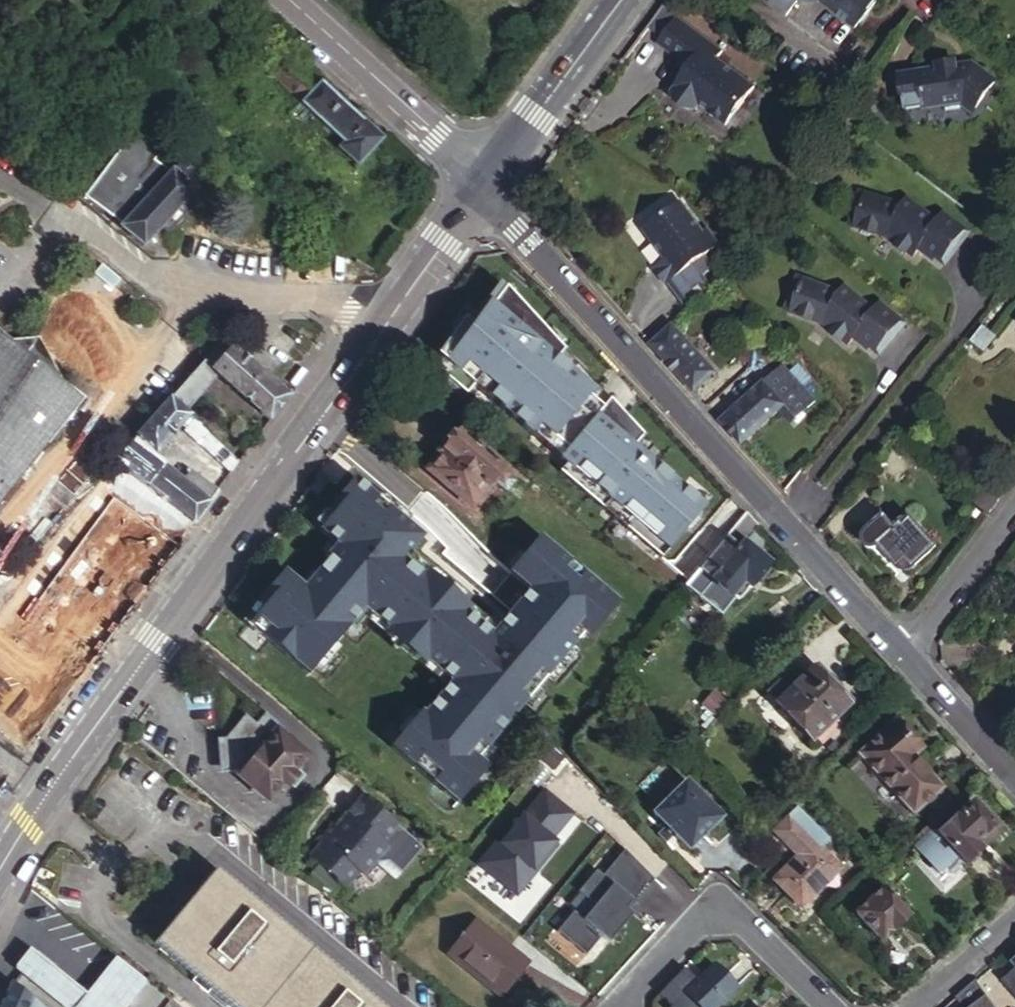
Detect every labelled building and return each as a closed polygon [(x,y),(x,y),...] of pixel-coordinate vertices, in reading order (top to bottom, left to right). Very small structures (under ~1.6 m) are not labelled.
[(858,15),(869,0),(837,0),(858,15)] [(715,55),(721,47),(676,13),(656,39),(681,58),(684,60),(686,58),(692,62),(685,70),(670,88),(674,97),(684,104),(694,106),(697,102),(723,122),(752,83),(715,55)] [(963,67),(962,57),(922,62),(926,95),(943,94),(944,101),(963,100),(962,91),(963,90),(970,95),(978,102),(999,73),(978,56),(970,66),(963,67)] [(978,56),(962,57),(963,67),(970,66),(978,56)] [(685,70),(692,62),(686,58),(684,60),(681,58),(677,64),(685,70)] [(383,136),(320,78),(305,94),(315,103),(311,108),(345,140),(340,146),(358,162),(383,136)] [(962,91),(963,100),(965,99),(973,107),(978,102),(970,95),(963,90),(962,91)] [(121,221),(120,224),(128,230),(145,242),(161,223),(179,200),(200,174),(179,157),(172,167),(170,165),(168,167),(157,159),(166,148),(137,127),(87,196),(111,213),(114,208),(125,216),(121,221)] [(852,224),(863,190),(858,188),(848,222),(852,224)] [(941,261),(965,228),(940,210),(934,218),(902,196),(897,203),(863,190),(852,224),(889,237),(888,239),(894,243),(892,245),(903,252),(904,250),(909,254),(915,246),(917,243),(931,254),(941,261)] [(702,252),(716,241),(704,225),(700,229),(676,198),(640,227),(663,257),(652,266),(664,282),(666,281),(702,252)] [(179,200),(161,223),(163,225),(172,226),(183,213),(184,207),(179,200)] [(111,213),(121,221),(125,216),(114,208),(111,213)] [(931,254),(917,243),(915,246),(929,256),(931,254)] [(711,263),(702,252),(666,281),(675,292),(700,272),(711,263)] [(687,308),(711,286),(700,272),(675,292),(687,308)] [(801,277),(797,275),(784,309),(789,310),(801,277)] [(877,353),(903,322),(879,302),(872,309),(842,284),(837,290),(801,277),(789,310),(826,324),(826,326),(831,331),(830,332),(839,341),(841,339),(846,343),(852,336),(854,333),(867,344),(877,353)] [(649,450),(499,285),(470,326),(464,321),(436,360),(669,555),(706,510),(642,457),(649,450)] [(207,340),(216,331),(206,323),(197,333),(207,340)] [(649,343),(692,391),(713,371),(671,324),(649,343)] [(47,438),(49,440),(85,392),(66,378),(65,379),(10,335),(11,333),(0,325),(0,497),(47,438)] [(987,335),(977,328),(966,343),(976,351),(987,335)] [(38,331),(10,335),(65,379),(38,331)] [(867,344),(854,333),(852,336),(865,347),(867,344)] [(267,416),(284,391),(271,379),(222,336),(201,360),(267,416)] [(784,364),(764,382),(729,414),(720,422),(740,443),(778,409),(784,403),(795,416),(815,398),(784,364)] [(204,386),(190,372),(169,396),(184,410),(204,386)] [(184,410),(169,396),(118,455),(154,488),(165,497),(192,521),(216,486),(175,452),(165,465),(154,456),(189,415),(184,410)] [(718,402),(710,410),(720,422),(729,414),(718,402)] [(795,416),(784,403),(778,409),(790,421),(795,416)] [(230,467),(237,458),(194,419),(185,429),(230,467)] [(472,516),(508,478),(455,430),(420,467),(472,516)] [(424,542),(354,481),(314,532),(335,550),(305,592),(284,575),(242,625),(309,681),(363,614),(385,632),(380,638),(422,672),(426,667),(449,687),(424,718),(420,714),(389,751),(457,809),(486,773),(477,765),(583,638),(588,642),(619,607),(541,538),(493,594),(513,612),(492,637),(467,616),(472,609),(430,576),(426,581),(405,564),(424,542)] [(979,483),(966,500),(986,514),(999,497),(979,483)] [(158,506),(165,497),(154,488),(129,515),(123,510),(113,521),(108,529),(101,541),(95,553),(92,560),(90,565),(86,578),(82,591),(82,592),(90,599),(88,602),(108,619),(110,616),(112,618),(119,610),(116,605),(127,592),(130,594),(154,566),(158,569),(186,529),(158,506)] [(745,514),(722,542),(700,569),(712,579),(698,596),(722,615),(732,603),(738,602),(769,563),(754,549),(762,539),(751,530),(755,525),(745,514)] [(932,547),(909,518),(895,531),(882,517),(865,533),(863,536),(863,538),(864,541),(868,545),(872,546),(875,543),(902,573),(932,547)] [(117,624),(158,569),(154,566),(130,594),(127,592),(116,605),(119,610),(112,618),(110,616),(108,619),(117,624)] [(58,602),(40,589),(23,614),(41,627),(57,604),(58,602)] [(83,657),(100,635),(57,604),(41,627),(83,657)] [(764,691),(813,740),(849,705),(812,666),(795,683),(783,672),(764,691)] [(0,728),(0,732),(24,753),(38,734),(13,713),(0,728)] [(284,733),(267,718),(257,730),(246,721),(227,743),(230,747),(227,749),(226,771),(233,770),(239,776),(238,777),(266,801),(280,785),(286,790),(290,786),(294,789),(304,778),(295,771),(305,759),(279,738),(284,733)] [(894,722),(858,752),(911,813),(940,789),(907,751),(914,745),(894,722)] [(230,747),(227,743),(219,744),(218,767),(223,771),(226,771),(227,749),(230,747)] [(722,818),(685,780),(651,814),(664,828),(657,836),(670,850),(678,842),(688,851),(722,818)] [(933,826),(936,829),(952,846),(961,856),(976,841),(968,832),(990,812),(969,791),(936,824),(933,826)] [(319,845),(308,859),(343,888),(355,872),(360,876),(368,876),(377,865),(377,856),(372,853),(396,824),(361,795),(331,827),(327,824),(314,841),(317,844),(319,845)] [(827,841),(799,810),(775,834),(799,860),(787,872),(783,869),(774,878),(802,907),(843,868),(823,846),(827,841)] [(998,820),(990,812),(968,832),(976,841),(998,820)] [(936,824),(931,819),(909,839),(917,847),(936,829),(933,826),(936,824)] [(420,845),(396,824),(372,853),(377,856),(377,865),(386,860),(399,871),(420,845)] [(936,829),(917,847),(933,864),(952,846),(936,829)] [(319,845),(317,844),(306,857),(308,859),(319,845)] [(214,871),(154,945),(229,1006),(378,1006),(214,871)] [(910,915),(884,887),(856,915),(878,936),(886,929),(891,933),(910,915)] [(503,999),(529,965),(477,925),(451,958),(503,999)] [(886,929),(878,936),(882,941),(891,933),(886,929)] [(115,957),(85,995),(29,949),(15,966),(66,1006),(124,1006),(145,981),(115,957)] [(697,1006),(718,1006),(737,989),(714,967),(685,995),(697,1006)] [(1014,997),(1014,971),(1002,983),(1014,997)] [(1,1006),(42,1006),(12,983),(1,1006)] [(977,983),(957,1000),(962,1006),(995,1006),(977,983)]
